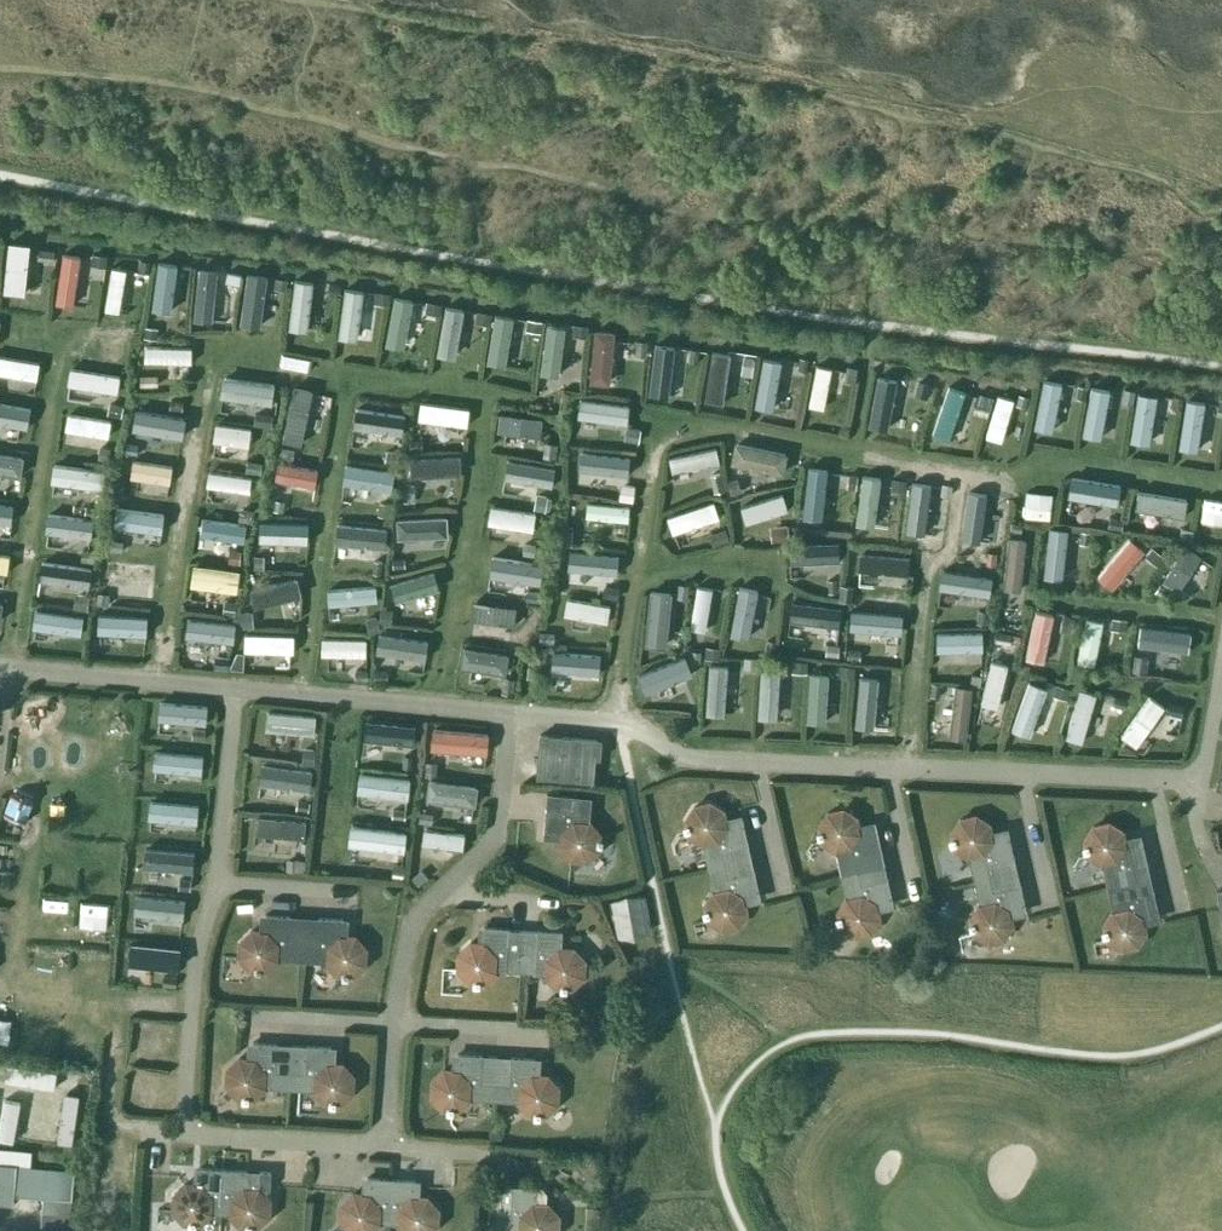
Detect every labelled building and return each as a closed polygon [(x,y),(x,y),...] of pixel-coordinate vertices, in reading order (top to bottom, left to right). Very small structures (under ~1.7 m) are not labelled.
[(27,292),(33,241),(10,238),(4,290),(27,292)] [(72,303),(80,255),(61,252),(53,300),(72,303)] [(170,310),(176,263),(157,260),(151,308),(170,310)] [(119,312),(127,268),(111,265),(103,309),(119,312)] [(211,320),(216,268),(198,267),(193,318),(211,320)] [(259,325),(267,276),(246,273),(239,322),(259,325)] [(306,330),(312,282),(294,280),(288,328),(306,330)] [(230,317),(231,283),(220,283),(218,316),(230,317)] [(356,338),(363,290),(344,288),(337,335),(356,338)] [(402,347),(412,299),(394,296),(384,344),(402,347)] [(454,356),(463,308),(445,305),(435,353),(454,356)] [(505,364),(513,316),(494,313),(486,361),(505,364)] [(558,374),(565,326),(547,323),(539,371),(558,374)] [(610,383),(615,330),(595,329),(590,381),(610,383)] [(675,345),(655,343),(649,393),(669,395),(675,345)] [(191,362),(191,346),(144,346),(144,362),(191,362)] [(722,402),(731,353),(713,349),(704,399),(722,402)] [(41,361),(0,354),(0,372),(38,379),(41,361)] [(773,408),(782,359),(763,356),(754,405),(773,408)] [(823,409),(833,366),(817,363),(807,405),(823,409)] [(117,392),(120,374),(70,366),(67,385),(117,392)] [(270,404),(273,382),(221,375),(218,396),(270,404)] [(897,381),(879,377),(869,425),(887,429),(897,381)] [(1052,430),(1063,382),(1044,378),(1034,426),(1052,430)] [(300,445),(311,389),(293,385),(281,441),(300,445)] [(951,439),(966,390),(949,385),(933,434),(951,439)] [(1101,438),(1111,391),(1093,387),(1083,434),(1101,438)] [(981,389),(977,404),(992,408),(995,393),(981,389)] [(1147,443),(1154,394),(1135,391),(1128,440),(1147,443)] [(1002,441),(1014,399),(999,395),(987,436),(1002,441)] [(186,414),(184,396),(140,400),(141,417),(186,414)] [(626,422),(628,404),(579,397),(577,415),(626,422)] [(1196,450),(1204,402),(1184,399),(1177,447),(1196,450)] [(466,426),(469,407),(420,400),(417,418),(466,426)] [(34,408),(0,402),(0,419),(32,424),(34,408)] [(404,413),(354,406),(351,426),(401,434),(404,413)] [(540,436),(543,417),(500,411),(497,429),(540,436)] [(108,437),(110,421),(66,413),(64,429),(108,437)] [(247,445),(250,427),(214,422),(211,441),(247,445)] [(782,473),(786,452),(734,442),(730,462),(782,473)] [(719,463),(717,447),(668,455),(671,472),(719,463)] [(175,465),(173,448),(133,451),(135,469),(175,465)] [(628,475),(630,455),(580,450),(578,470),(628,475)] [(25,456),(0,452),(0,472),(21,476),(25,456)] [(460,473),(459,454),(408,457),(409,475),(460,473)] [(550,486),(554,467),(507,458),(504,477),(550,486)] [(314,485),(317,467),(276,460),(273,478),(314,485)] [(101,488),(104,469),(52,462),(49,481),(101,488)] [(391,490),(394,471),(344,463),(341,482),(391,490)] [(822,519),(828,469),(808,466),(802,517),(822,519)] [(249,491),(251,476),(207,470),(205,485),(249,491)] [(1119,505),(1123,485),(1073,475),(1069,495),(1119,505)] [(919,506),(922,488),(875,480),(872,499),(919,506)] [(1184,517),(1187,498),(1139,490),(1136,509),(1184,517)] [(788,510),(783,492),(739,506),(744,524),(788,510)] [(1002,521),(1004,503),(956,498),(954,517),(1002,521)] [(1205,498),(1203,511),(1221,514),(1221,501),(1205,498)] [(163,520),(161,500),(113,505),(115,525),(163,520)] [(719,517),(713,500),(665,516),(671,533),(719,517)] [(628,520),(629,505),(587,501),(585,516),(628,520)] [(16,505),(0,503),(0,521),(13,523),(16,505)] [(533,531),(536,512),(491,505),(488,523),(533,531)] [(1051,520),(1052,508),(1024,505),(1023,517),(1051,520)] [(89,537),(92,518),(46,512),(43,530),(89,537)] [(447,535),(446,515),(395,518),(396,538),(447,535)] [(243,541),(246,524),(201,517),(199,534),(243,541)] [(300,537),(301,522),(257,521),(257,537),(300,537)] [(385,547),(387,527),(336,522),(334,542),(385,547)] [(1062,578),(1068,529),(1050,527),(1043,576),(1062,578)] [(1021,588),(1026,538),(1009,537),(1004,587),(1021,588)] [(1144,550),(1130,538),(1098,575),(1112,587),(1144,550)] [(839,561),(839,541),(788,543),(789,563),(839,561)] [(1202,554),(1186,544),(1163,580),(1179,590),(1202,554)] [(12,553),(0,551),(0,570),(10,572),(12,553)] [(621,571),(622,554),(581,553),(580,570),(621,571)] [(909,574),(910,557),(860,553),(859,570),(909,574)] [(541,583),(544,562),(492,554),(489,574),(541,583)] [(152,583),(154,564),(105,559),(103,579),(152,583)] [(88,586),(91,567),(40,560),(37,578),(88,586)] [(235,591),(239,569),(193,563),(190,584),(235,591)] [(991,595),(994,576),(941,568),(938,587),(991,595)] [(438,588),(432,570),(389,583),(394,601),(438,588)] [(301,595),(296,576),(248,589),(253,607),(301,595)] [(376,601),(375,584),(325,588),(327,605),(376,601)] [(749,637),(757,589),(738,585),(729,634),(749,637)] [(705,631),(712,588),(697,586),(690,628),(705,631)] [(664,647),(671,593),(650,590),(643,644),(664,647)] [(606,622),(610,605),(567,597),(564,614),(606,622)] [(514,625),(517,607),(473,600),(470,618),(514,625)] [(840,625),(842,605),(791,600),(789,620),(840,625)] [(80,633),(82,615),(33,608),(31,627),(80,633)] [(901,634),(903,614),(851,608),(849,628),(901,634)] [(1045,662),(1054,614),(1036,610),(1026,658),(1045,662)] [(145,634),(146,616),(97,613),(96,632),(145,634)] [(233,641),(235,623),(187,617),(184,635),(233,641)] [(1095,665),(1103,621),(1087,618),(1079,662),(1095,665)] [(1189,651),(1191,632),(1141,625),(1139,645),(1189,651)] [(983,650),(982,631),(936,633),(937,651),(983,650)] [(425,659),(428,640),(377,633),(375,652),(425,659)] [(293,653),(294,636),(243,634),(243,652),(293,653)] [(365,656),(366,639),(321,638),(321,655),(365,656)] [(505,673),(508,653),(463,646),(460,667),(505,673)] [(598,671),(599,653),(555,650),(554,668),(598,671)] [(690,675),(684,657),(638,674),(644,692),(690,675)] [(1008,665),(991,660),(981,704),(998,708),(1008,665)] [(725,716),(728,666),(709,665),(706,715),(725,716)] [(778,718),(780,669),(760,667),(758,717),(778,718)] [(825,723),(828,673),(809,672),(807,722),(825,723)] [(873,729),(879,679),(860,677),(854,726),(873,729)] [(1029,735),(1048,688),(1031,682),(1013,728),(1029,735)] [(967,739),(973,688),(956,685),(950,737),(967,739)] [(1082,742),(1097,693),(1081,688),(1066,737),(1082,742)] [(1136,747),(1166,707),(1151,696),(1122,736),(1136,747)] [(1167,741),(1187,711),(1171,700),(1151,730),(1167,741)] [(205,724),(206,706),(158,701),(157,720),(205,724)] [(314,735),(316,714),(266,710),(264,730),(314,735)] [(413,745),(416,725),(366,719),(363,739),(413,745)] [(487,754),(488,734),(432,728),(430,748),(487,754)] [(600,759),(600,749),(595,749),(596,739),(540,734),(536,777),(593,782),(595,758),(600,759)] [(201,774),(203,757),(153,751),(151,768),(201,774)] [(310,791),(313,770),(260,764),(257,784),(310,791)] [(407,799),(409,777),(358,772),(355,793),(407,799)] [(474,805),(477,787),(428,781),(426,800),(474,805)] [(590,822),(592,797),(576,796),(575,811),(546,808),(544,833),(561,834),(559,847),(570,859),(586,860),(598,850),(598,844),(601,844),(602,839),(599,839),(599,834),(590,822)] [(197,823),(198,803),(149,799),(147,819),(197,823)] [(694,806),(685,820),(687,825),(684,826),(685,830),(688,830),(689,835),(702,844),(708,867),(724,864),(720,850),(748,843),(742,819),(726,823),(723,811),(709,802),(694,806)] [(820,831),(817,832),(818,837),(821,836),(822,842),(835,850),(840,874),(856,870),(853,856),(881,850),(875,826),(859,830),(856,817),(842,809),(826,812),(818,826),(820,831)] [(960,819),(951,833),(952,838),(950,839),(951,843),(954,843),(955,848),(968,857),(973,880),(989,877),(986,863),(1014,857),(1008,832),(992,836),(989,824),(975,816),(960,819)] [(304,837),(306,820),(256,817),(255,833),(304,837)] [(1093,826),(1084,840),(1085,845),(1083,846),(1084,851),(1086,850),(1088,855),(1101,863),(1107,887),(1122,884),(1119,870),(1147,863),(1141,839),(1125,843),(1122,831),(1108,823),(1093,826)] [(404,851),(406,831),(350,824),(347,843),(404,851)] [(463,849),(465,833),(424,829),(423,844),(463,849)] [(192,871),(194,851),(144,847),(142,866),(192,871)] [(713,891),(705,905),(706,910),(703,911),(704,915),(707,915),(708,920),(722,929),(737,925),(746,912),(743,900),(760,896),(754,872),(727,878),(724,864),(708,867),(713,891)] [(839,916),(836,917),(837,922),(840,921),(841,927),(855,935),(870,932),(879,918),(876,906),(893,902),(887,878),(860,884),(856,870),(840,874),(846,898),(837,911),(839,916)] [(979,904),(971,918),(972,923),(969,924),(970,928),(973,928),(974,933),(988,942),(1003,938),(1012,925),(1009,913),(1026,909),(1020,885),(993,891),(989,877),(973,880),(979,904)] [(1122,884),(1107,887),(1112,911),(1103,924),(1105,930),(1102,930),(1103,935),(1106,934),(1107,940),(1121,948),(1136,945),(1145,931),(1142,920),(1159,916),(1153,892),(1126,898),(1122,884)] [(183,920),(184,901),(135,896),(134,915),(183,920)] [(87,897),(86,907),(112,909),(113,899),(87,897)] [(302,961),(304,917),(265,914),(264,931),(252,930),(240,941),(239,957),(250,969),(255,969),(255,972),(260,972),(260,970),(266,970),(277,960),(302,961)] [(343,919),(304,917),(302,961),(326,962),(337,974),(342,974),(342,977),(347,977),(347,975),(353,975),(364,964),(365,948),(355,936),(342,936),(343,919)] [(483,943),(470,943),(458,953),(457,969),(468,981),(474,982),(474,984),(478,985),(479,982),(484,982),(496,972),(520,973),(523,930),(508,929),(508,928),(484,927),(483,943)] [(523,930),(520,973),(545,975),(555,986),(561,987),(560,989),(565,990),(566,987),(571,987),(583,977),(584,961),(573,949),(561,948),(562,931),(537,930),(537,931),(523,930)] [(177,969),(179,949),(129,944),(127,964),(177,969)] [(289,1089),(292,1044),(253,1042),(252,1059),(239,1058),(227,1069),(226,1085),(237,1097),(242,1097),(242,1100),(247,1100),(247,1097),(253,1098),(265,1087),(289,1089)] [(331,1047),(292,1044),(289,1089),(313,1090),(324,1102),(330,1102),(329,1105),(334,1105),(334,1102),(340,1103),(352,1092),(353,1076),(342,1064),(330,1063),(331,1047)] [(456,1070),(444,1070),(432,1080),(431,1096),(442,1108),(447,1109),(447,1111),(452,1112),(452,1109),(458,1109),(470,1099),(494,1100),(496,1056),(457,1054),(456,1070)] [(535,1058),(496,1056),(494,1100),(518,1102),(529,1113),(534,1114),(534,1116),(539,1117),(539,1114),(545,1114),(557,1104),(558,1088),(547,1075),(535,1075),(535,1058)] [(0,1068),(0,1082),(33,1086),(35,1073),(0,1068)] [(43,1073),(41,1088),(89,1095),(92,1081),(43,1073)] [(5,1102),(0,1132),(0,1141),(13,1144),(19,1105),(5,1102)] [(49,1110),(35,1107),(28,1146),(43,1149),(49,1110)] [(77,1113),(63,1110),(57,1149),(71,1152),(77,1113)] [(17,1165),(29,1166),(30,1151),(0,1148),(0,1164),(17,1165)] [(0,1165),(0,1206),(15,1208),(16,1197),(19,1167),(0,1165)] [(31,1166),(29,1196),(42,1197),(41,1211),(69,1214),(72,1170),(31,1166)] [(198,1184),(186,1183),(174,1194),(173,1210),(183,1222),(189,1222),(189,1225),(194,1225),(194,1223),(199,1223),(211,1212),(221,1213),(223,1169),(199,1167),(198,1184)] [(271,1171),(260,1171),(259,1188),(246,1187),(247,1170),(223,1169),(221,1213),(230,1213),(240,1226),(246,1226),(246,1229),(250,1230),(251,1226),(256,1226),(268,1216),(269,1200),(264,1193),(270,1188),(271,1171)] [(354,1193),(342,1204),(341,1220),(351,1230),(370,1230),(379,1222),(389,1223),(391,1178),(367,1177),(366,1194),(354,1193)] [(389,1223),(398,1223),(405,1230),(430,1230),(436,1225),(437,1209),(426,1197),(414,1197),(415,1180),(391,1178),(389,1223)] [(510,1214),(494,1213),(493,1227),(509,1228),(509,1230),(557,1230),(558,1216),(547,1204),(535,1204),(536,1187),(511,1185),(510,1214)]
